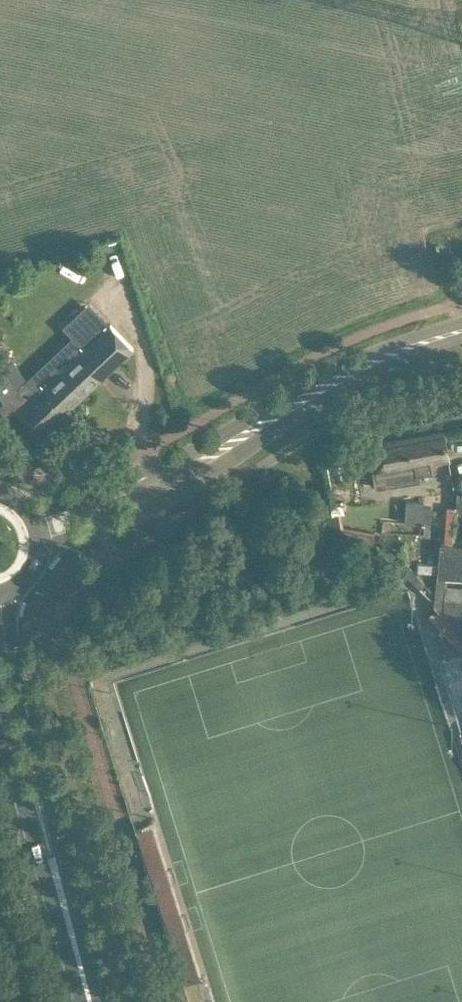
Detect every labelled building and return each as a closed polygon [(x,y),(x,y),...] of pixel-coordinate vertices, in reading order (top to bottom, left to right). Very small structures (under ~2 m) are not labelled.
[(133,347),(113,325),(34,399),(20,412),(40,434),(133,347)] [(0,369),(0,398),(16,388),(2,368),(0,369)] [(435,462),(449,460),(443,431),(370,445),(375,486),(419,479),(418,473),(436,470),(435,462)] [(454,488),(453,505),(456,506),(455,511),(461,512),(461,488),(454,488)] [(404,501),(404,519),(422,520),(422,519),(430,519),(431,509),(423,509),(423,502),(404,501)] [(447,505),(444,543),(453,543),(455,511),(456,506),(453,505),(447,505)] [(440,543),(435,593),(405,560),(404,569),(434,602),(433,605),(461,635),(461,544),(440,543)]
